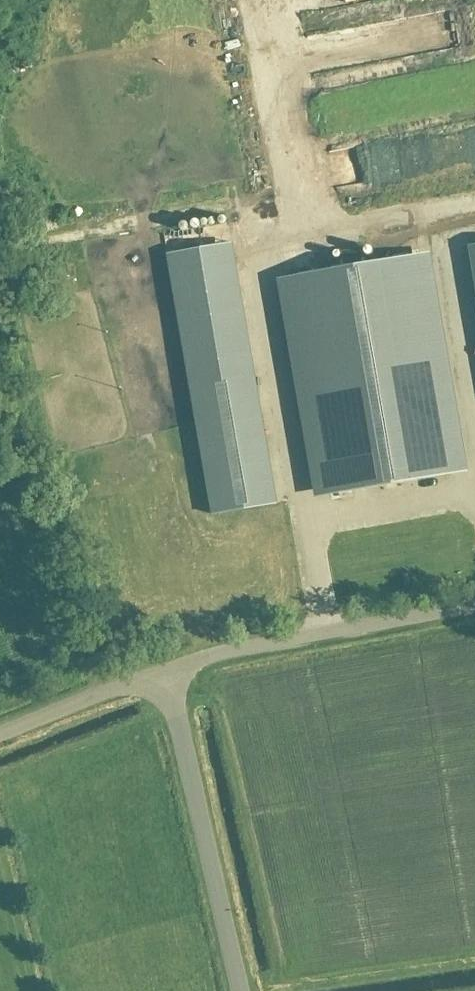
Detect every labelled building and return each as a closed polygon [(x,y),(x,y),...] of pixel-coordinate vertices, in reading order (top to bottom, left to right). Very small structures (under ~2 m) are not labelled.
[(209,114),(197,113),(196,128),(208,129),(209,114)] [(449,475),(411,257),(363,265),(361,257),(342,260),(344,268),(297,276),(334,494),(449,475)] [(75,297),(86,289),(76,276),(66,284),(75,297)] [(216,307),(215,318),(230,319),(230,307),(216,307)] [(253,374),(191,385),(213,516),(276,505),(253,374)]
